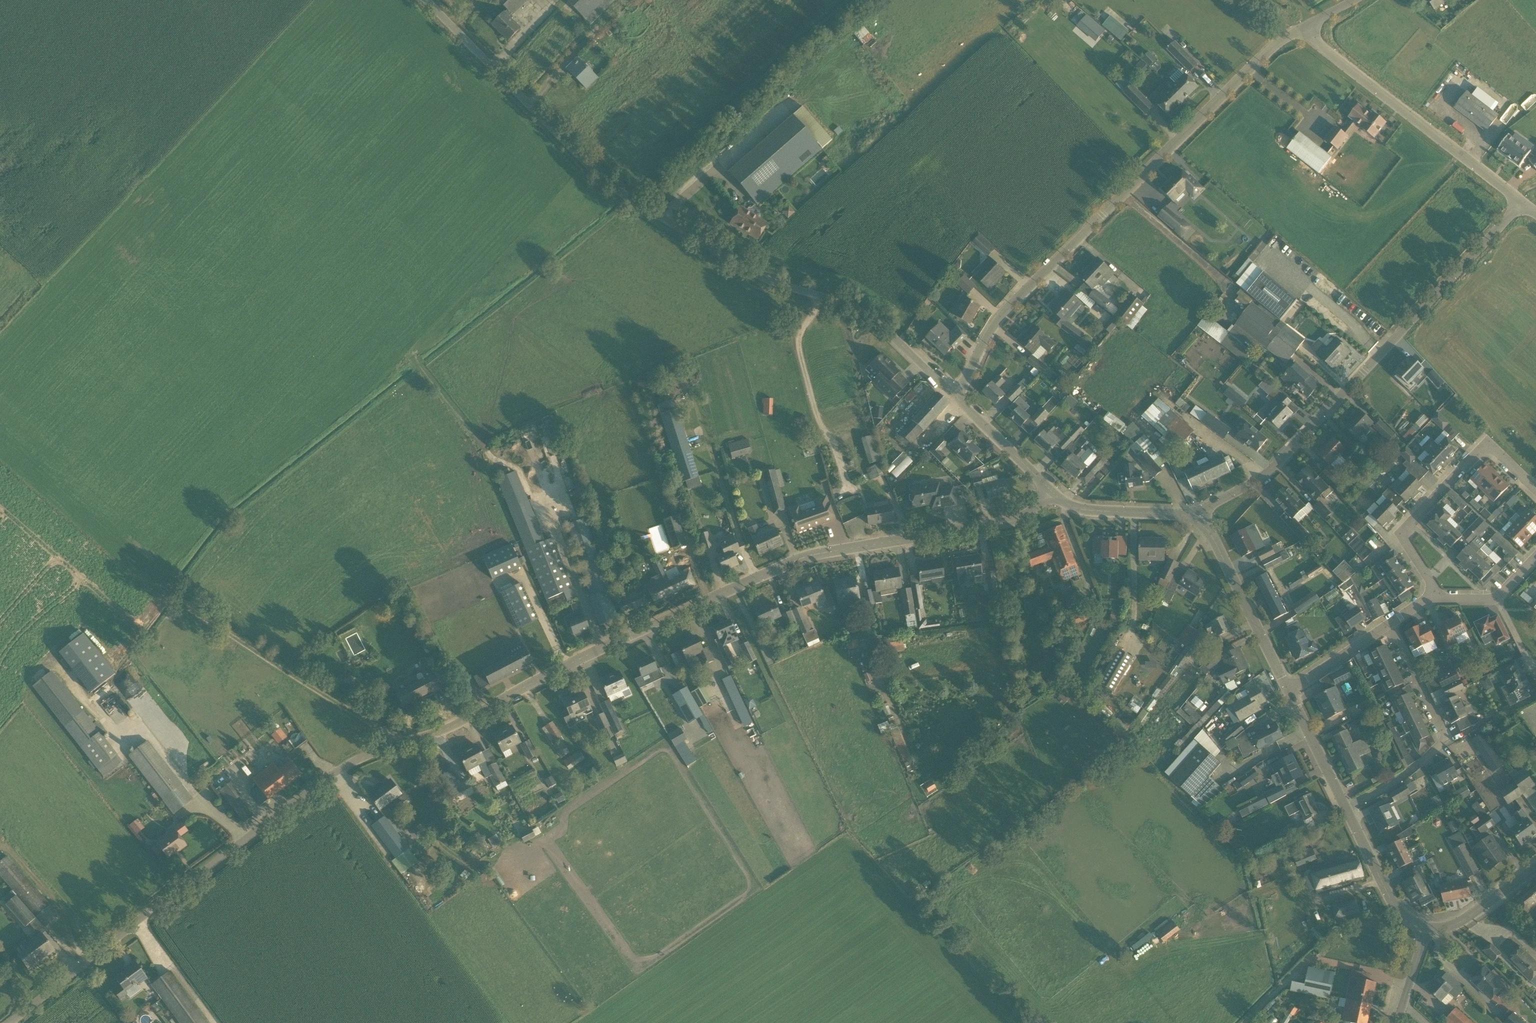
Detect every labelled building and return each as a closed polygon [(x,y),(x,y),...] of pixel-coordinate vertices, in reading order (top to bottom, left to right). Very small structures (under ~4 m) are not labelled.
[(512,14),(513,15),(528,0),(498,0),(508,10),(504,13),(508,17),(512,14)] [(567,2),(590,25),(615,0),(569,0),(567,2)] [(1448,0),(1428,0),(1434,9),(1448,0)] [(520,29),(508,17),(504,13),(492,25),(508,41),(520,29)] [(1120,41),(1129,31),(1112,15),(1103,25),(1120,41)] [(1101,36),(1106,30),(1090,16),(1085,22),(1101,36)] [(864,44),(873,37),(865,27),(856,34),(864,44)] [(1198,64),(1175,41),(1167,49),(1190,72),(1198,64)] [(1141,59),(1149,67),(1157,60),(1149,52),(1141,59)] [(597,79),(577,58),(566,69),(586,90),(597,79)] [(1145,64),(1140,69),(1144,73),(1149,68),(1145,64)] [(1165,83),(1184,102),(1198,87),(1185,74),(1175,84),(1170,78),(1165,83)] [(1169,116),(1184,102),(1165,83),(1150,97),(1169,116)] [(1123,92),(1146,114),(1154,107),(1131,84),(1123,92)] [(1497,116),(1465,92),(1454,108),(1486,132),(1497,116)] [(1348,118),(1353,121),(1356,124),(1360,127),(1359,128),(1374,139),(1386,123),(1373,113),(1371,115),(1358,105),(1348,118)] [(728,172),(757,205),(793,174),(822,150),(821,149),(832,140),(803,107),(764,140),(735,165),(728,172)] [(1335,127),(1325,139),(1338,149),(1348,136),(1335,127)] [(1332,157),(1300,132),(1287,149),(1319,174),(1332,157)] [(1498,150),(1520,167),(1527,157),(1531,160),(1530,162),(1535,169),(1535,156),(1535,158),(1530,154),(1531,152),(1530,151),(1534,147),(1527,142),(1524,146),(1509,135),(1498,150)] [(1172,202),(1184,189),(1192,196),(1200,187),(1188,176),(1187,177),(1179,170),(1171,179),(1170,178),(1159,189),(1172,202)] [(758,239),(767,224),(757,218),(757,217),(740,206),(730,224),(744,233),(745,231),(758,239)] [(784,212),(788,217),(794,212),(790,207),(784,212)] [(1177,215),(1168,225),(1175,231),(1182,237),(1191,226),(1184,220),(1184,221),(1177,215)] [(979,232),(971,241),(988,257),(995,248),(979,232)] [(980,266),(973,274),(982,283),(990,290),(996,283),(1005,272),(1003,270),(996,263),(992,260),(989,257),(980,266)] [(1088,269),(1080,277),(1082,279),(1089,286),(1093,289),(1098,283),(1102,287),(1108,281),(1114,274),(1105,265),(1098,259),(1088,269)] [(1237,284),(1236,284),(1281,320),(1298,300),(1264,272),(1247,292),(1237,284)] [(957,283),(969,295),(976,287),(965,275),(964,276),(961,274),(955,280),(958,282),(957,283)] [(1107,311),(1113,315),(1120,321),(1133,330),(1149,310),(1143,306),(1144,305),(1131,294),(1120,309),(1095,289),(1089,297),(1107,311)] [(1061,297),(1051,309),(1053,311),(1058,316),(1053,321),(1064,331),(1079,342),(1085,335),(1069,323),(1067,321),(1068,321),(1082,304),(1074,298),(1067,291),(1061,297)] [(980,306),(962,296),(957,305),(955,304),(950,313),(970,324),(980,306)] [(1206,316),(1198,326),(1244,363),(1260,344),(1262,345),(1272,333),(1279,324),(1252,303),(1250,306),(1235,324),(1236,325),(1234,327),(1233,326),(1227,333),(1206,316)] [(1115,327),(1120,321),(1113,315),(1103,327),(1110,333),(1115,327)] [(1279,324),(1272,333),(1272,334),(1296,352),(1305,340),(1283,323),(1281,321),(1280,322),(1279,324)] [(934,331),(927,338),(945,355),(952,348),(954,349),(967,335),(960,328),(957,326),(950,333),(947,330),(941,323),(936,328),(934,331)] [(1023,333),(1017,340),(1021,343),(1021,344),(1029,350),(1032,353),(1033,354),(1040,346),(1046,351),(1049,353),(1056,345),(1048,337),(1041,332),(1033,325),(1028,332),(1030,333),(1027,337),(1023,333)] [(1272,333),(1262,345),(1287,365),(1297,352),(1296,352),(1272,334),(1272,333)] [(1324,348),(1326,347),(1318,340),(1311,348),(1334,369),(1342,360),(1340,358),(1348,350),(1337,340),(1327,351),(1324,348)] [(874,360),(865,370),(870,374),(867,377),(872,381),(871,381),(892,400),(901,390),(902,390),(891,380),(899,373),(894,368),(895,367),(892,364),(881,353),(874,360)] [(1049,378),(1053,373),(1048,369),(1048,368),(1032,356),(1027,362),(1049,378)] [(1398,375),(1395,378),(1410,392),(1417,385),(1413,381),(1424,369),(1411,357),(1396,373),(1398,375)] [(1295,363),(1281,378),(1288,385),(1288,389),(1291,391),(1295,391),(1298,388),(1308,397),(1315,390),(1312,387),(1316,383),(1295,363)] [(1434,370),(1427,376),(1428,377),(1438,388),(1442,385),(1445,382),(1434,370)] [(1029,374),(1024,379),(1030,384),(1035,379),(1029,374)] [(998,389),(1005,381),(1000,376),(992,383),(984,392),(996,404),(1005,395),(998,389)] [(1025,380),(1007,397),(1012,402),(1023,390),(1029,384),(1025,380)] [(1230,386),(1223,393),(1234,402),(1240,395),(1230,386)] [(1277,400),(1268,410),(1272,413),(1267,418),(1279,428),(1292,414),(1287,408),(1292,403),(1276,388),(1270,394),(1277,400)] [(905,448),(909,443),(911,444),(923,431),(924,432),(949,404),(936,393),(934,395),(928,390),(922,397),(928,402),(925,406),(922,403),(915,411),(918,413),(895,439),(905,448)] [(909,403),(916,396),(911,392),(904,399),(909,403)] [(1065,401),(1074,407),(1078,401),(1069,395),(1065,401)] [(1239,405),(1245,399),(1242,395),(1235,402),(1239,405)] [(1019,398),(1009,408),(1014,413),(1010,417),(1021,427),(1028,420),(1029,418),(1024,413),(1029,407),(1024,402),(1019,398)] [(1149,408),(1142,416),(1148,421),(1155,428),(1163,436),(1162,437),(1183,454),(1190,446),(1185,441),(1194,432),(1172,411),(1171,411),(1171,410),(1158,398),(1149,408)] [(772,415),(773,405),(772,405),(772,400),(765,400),(765,404),(763,404),(763,415),(772,415)] [(1038,426),(1049,414),(1055,409),(1048,402),(1032,419),(1038,426)] [(660,415),(682,483),(699,477),(698,476),(677,410),(660,415)] [(1373,423),(1359,410),(1354,416),(1356,417),(1346,428),(1358,439),(1363,434),(1366,437),(1371,430),(1369,428),(1373,423)] [(1109,412),(1103,419),(1111,425),(1112,424),(1117,418),(1109,412)] [(1208,413),(1201,422),(1216,433),(1222,424),(1208,413)] [(1431,439),(1426,443),(1446,462),(1458,449),(1451,442),(1459,433),(1438,413),(1432,419),(1444,431),(1434,442),(1431,439)] [(1112,424),(1111,425),(1120,431),(1121,430),(1123,432),(1136,445),(1134,446),(1142,455),(1137,459),(1147,470),(1154,477),(1162,470),(1154,461),(1161,455),(1153,446),(1154,446),(1147,438),(1145,436),(1133,423),(1128,428),(1125,426),(1126,425),(1119,420),(1117,418),(1112,424)] [(1389,441),(1395,435),(1380,421),(1374,428),(1389,441)] [(1239,432),(1235,438),(1244,445),(1246,443),(1257,452),(1267,439),(1247,423),(1247,424),(1239,432)] [(1044,432),(1036,441),(1048,453),(1056,444),(1060,440),(1054,434),(1056,431),(1057,431),(1051,425),(1044,433),(1044,432)] [(1070,434),(1058,446),(1064,452),(1066,450),(1074,442),(1084,431),(1083,429),(1078,425),(1070,434)] [(949,446),(967,464),(979,452),(971,443),(972,442),(962,432),(949,446)] [(1417,435),(1415,437),(1419,441),(1417,442),(1419,445),(1423,440),(1417,435)] [(1070,459),(1063,466),(1076,478),(1086,468),(1094,475),(1099,471),(1100,470),(1106,476),(1113,469),(1107,463),(1106,463),(1108,461),(1100,454),(1097,457),(1089,449),(1086,453),(1081,448),(1087,441),(1081,436),(1075,443),(1074,442),(1066,450),(1069,452),(1067,454),(1071,457),(1070,459)] [(940,452),(948,444),(942,438),(928,452),(939,462),(944,456),(940,452)] [(1330,466),(1331,465),(1337,471),(1346,461),(1340,455),(1346,450),(1333,438),(1318,454),(1330,466)] [(748,439),(728,445),(732,459),(752,453),(748,439)] [(874,439),(862,441),(866,466),(879,463),(874,439)] [(1433,475),(1446,462),(1426,443),(1422,448),(1430,455),(1422,464),(1433,475)] [(1399,453),(1407,461),(1410,464),(1417,457),(1406,447),(1399,453)] [(946,468),(952,462),(946,456),(940,461),(946,468)] [(1229,472),(1222,456),(1212,461),(1211,460),(1206,462),(1207,464),(1186,473),(1193,489),(1229,472)] [(1410,464),(1407,461),(1403,465),(1407,469),(1406,471),(1409,474),(1414,468),(1410,464)] [(870,481),(883,476),(879,464),(866,469),(870,481)] [(1478,487),(1492,472),(1490,470),(1491,469),(1485,464),(1470,479),(1478,487)] [(1127,488),(1143,486),(1142,472),(1135,473),(1134,465),(1124,466),(1127,488)] [(1299,476),(1296,479),(1316,500),(1322,495),(1325,499),(1334,491),(1330,486),(1328,488),(1308,467),(1305,471),(1304,469),(1298,474),(1299,476)] [(1329,467),(1323,474),(1337,487),(1340,485),(1341,486),(1345,482),(1344,480),(1345,479),(1336,471),(1334,473),(1329,467)] [(770,504),(783,500),(775,470),(762,473),(770,504)] [(998,481),(997,476),(981,481),(978,471),(970,474),(974,489),(984,486),(988,499),(1001,495),(1002,497),(1009,495),(1004,479),(998,481)] [(1100,480),(1104,476),(1100,472),(1096,477),(1100,480)] [(1478,487),(1476,489),(1483,497),(1486,494),(1501,479),(1495,474),(1494,475),(1492,472),(1478,487)] [(856,486),(866,482),(863,475),(853,479),(856,486)] [(1403,483),(1416,496),(1419,493),(1418,491),(1422,486),(1411,475),(1403,483)] [(1403,483),(1398,479),(1391,487),(1390,487),(1386,491),(1400,504),(1404,500),(1406,503),(1411,498),(1413,500),(1416,496),(1403,483)] [(1506,484),(1501,479),(1486,494),(1494,502),(1508,488),(1505,485),(1506,484)] [(920,487),(920,484),(909,486),(913,508),(930,505),(931,510),(956,505),(953,487),(939,490),(938,484),(920,487)] [(1278,496),(1275,500),(1281,507),(1285,511),(1293,518),(1305,507),(1299,501),(1300,501),(1295,496),(1294,496),(1287,488),(1284,491),(1283,490),(1277,496),(1278,496)] [(1451,490),(1447,494),(1463,510),(1468,506),(1451,490)] [(1379,508),(1393,521),(1396,517),(1394,515),(1399,511),(1396,508),(1400,504),(1386,491),(1382,495),(1387,500),(1379,508)] [(797,532),(834,520),(826,497),(790,510),(797,532)] [(1324,520),(1331,513),(1320,501),(1313,508),(1324,520)] [(875,509),(874,502),(865,504),(867,510),(866,511),(869,525),(894,521),(891,506),(875,509)] [(1535,530),(1535,518),(1528,510),(1523,506),(1516,514),(1520,518),(1534,531),(1535,530)] [(1435,533),(1450,518),(1451,516),(1443,508),(1441,511),(1437,507),(1428,516),(1432,520),(1427,525),(1435,533)] [(1488,518),(1492,513),(1485,507),(1481,512),(1488,518)] [(1389,524),(1393,521),(1379,508),(1371,516),(1383,527),(1387,522),(1389,524)] [(1273,509),(1268,513),(1281,526),(1285,522),(1273,509)] [(1487,520),(1491,523),(1500,513),(1496,510),(1487,520)] [(1462,537),(1465,540),(1484,521),(1480,517),(1462,537)] [(1441,543),(1454,529),(1458,525),(1450,518),(1435,533),(1440,537),(1438,539),(1441,543)] [(1520,518),(1513,526),(1528,540),(1533,535),(1532,534),(1534,531),(1520,518)] [(600,625),(619,619),(585,519),(567,525),(591,596),(590,597),(600,625)] [(1309,534),(1295,519),(1288,526),(1302,541),(1309,534)] [(1462,567),(1481,549),(1473,542),(1488,525),(1484,521),(1465,540),(1470,545),(1457,558),(1461,562),(1459,564),(1462,567)] [(1245,529),(1232,536),(1242,557),(1251,552),(1255,551),(1265,545),(1255,525),(1245,529)] [(761,536),(757,526),(748,530),(760,555),(782,545),(775,530),(761,536)] [(1043,533),(1036,536),(1039,545),(1046,543),(1048,547),(1025,556),(1028,566),(1052,558),(1061,581),(1079,574),(1061,526),(1042,533),(1043,533)] [(1522,546),(1528,540),(1513,526),(1505,533),(1519,547),(1522,545),(1522,546)] [(1356,553),(1366,544),(1352,529),(1342,539),(1356,553)] [(1451,548),(1462,537),(1454,529),(1441,543),(1444,546),(1446,544),(1451,548)] [(700,535),(705,551),(712,548),(707,533),(700,535)] [(1496,533),(1492,538),(1513,558),(1517,554),(1496,533)] [(733,554),(739,551),(732,535),(718,541),(725,555),(717,558),(723,572),(738,565),(733,554)] [(1102,564),(1102,558),(1117,559),(1118,543),(1103,543),(1103,537),(1095,537),(1094,564),(1102,564)] [(545,542),(525,550),(550,609),(553,608),(576,598),(552,539),(545,542)] [(1164,562),(1164,539),(1156,539),(1156,541),(1140,541),(1140,559),(1155,559),(1155,562),(1164,562)] [(1281,542),(1257,554),(1261,561),(1284,550),(1281,543),(1281,542)] [(512,544),(482,557),(492,580),(522,568),(512,544)] [(1366,544),(1356,553),(1363,561),(1373,552),(1366,544)] [(1481,549),(1462,567),(1466,571),(1468,569),(1472,572),(1487,556),(1480,550),(1481,549)] [(1286,551),(1262,562),(1266,569),(1289,558),(1286,551)] [(615,564),(625,561),(623,554),(613,556),(615,564)] [(963,558),(955,559),(956,569),(958,579),(959,579),(960,586),(974,584),(973,576),(982,575),(981,568),(979,559),(978,555),(963,558)] [(1380,581),(1382,579),(1401,567),(1394,558),(1389,561),(1386,556),(1375,563),(1376,565),(1371,568),(1380,581)] [(1495,564),(1487,556),(1472,572),(1481,581),(1485,576),(1490,580),(1499,571),(1493,565),(1495,564)] [(1163,600),(1174,576),(1178,567),(1177,567),(1178,564),(1170,560),(1160,583),(1157,597),(1163,600)] [(940,561),(917,566),(920,583),(932,581),(932,584),(944,582),(940,561)] [(696,585),(689,568),(671,577),(672,579),(668,580),(659,562),(652,565),(657,576),(651,579),(655,586),(648,590),(654,604),(696,585)] [(1343,562),(1333,572),(1343,583),(1346,581),(1355,574),(1343,562)] [(1389,589),(1389,590),(1393,588),(1408,578),(1403,571),(1406,570),(1403,565),(1401,567),(1382,579),(1389,589)] [(1325,568),(1322,571),(1336,585),(1339,583),(1325,568)] [(871,593),(874,604),(882,603),(880,596),(897,594),(896,589),(901,588),(899,579),(898,569),(873,573),(875,583),(876,592),(871,593)] [(1197,597),(1206,582),(1189,571),(1180,586),(1197,597)] [(998,597),(994,572),(986,573),(990,598),(998,597)] [(1263,576),(1254,581),(1263,599),(1264,598),(1264,597),(1276,590),(1277,593),(1278,592),(1269,573),(1263,576)] [(1163,600),(1161,605),(1168,608),(1169,604),(1170,604),(1181,579),(1174,576),(1163,600)] [(859,599),(854,577),(834,582),(838,603),(859,599)] [(1414,587),(1408,578),(1393,588),(1389,590),(1395,599),(1398,597),(1401,602),(1412,595),(1409,590),(1414,587)] [(817,608),(824,604),(826,610),(834,606),(826,588),(820,591),(818,585),(805,590),(805,588),(796,592),(803,608),(815,603),(817,608)] [(920,610),(923,609),(919,585),(911,586),(917,621),(922,620),(920,610)] [(908,631),(917,630),(910,589),(901,591),(908,631)] [(871,590),(863,592),(867,606),(874,605),(874,604),(871,593),(871,590)] [(1264,598),(1263,599),(1274,620),(1283,615),(1288,613),(1289,612),(1278,592),(1277,593),(1276,590),(1264,597),(1264,598)] [(1364,603),(1365,605),(1373,621),(1379,618),(1370,601),(1371,601),(1365,591),(1359,595),(1364,603)] [(622,614),(642,605),(637,592),(616,600),(622,614)] [(1298,615),(1320,600),(1314,592),(1292,607),(1298,615)] [(1376,599),(1371,601),(1370,601),(1379,618),(1384,616),(1380,607),(1376,599)] [(574,614),(564,618),(569,630),(571,629),(574,635),(588,629),(585,619),(581,611),(578,602),(570,605),(574,614)] [(754,610),(761,626),(780,617),(774,603),(762,609),(761,607),(754,610)] [(1368,624),(1373,621),(1365,605),(1364,603),(1342,616),(1341,615),(1335,619),(1345,635),(1352,631),(1351,629),(1365,619),(1368,624)] [(800,608),(792,611),(807,644),(818,639),(814,629),(813,630),(807,618),(805,619),(800,608)] [(1112,610),(1110,622),(1121,623),(1123,612),(1112,610)] [(790,633),(798,629),(790,612),(782,616),(790,633)] [(1489,616),(1474,623),(1481,638),(1490,633),(1496,645),(1510,639),(1498,615),(1490,619),(1489,616)] [(1446,628),(1439,632),(1447,647),(1457,642),(1455,638),(1466,632),(1466,631),(1468,630),(1465,623),(1462,625),(1458,616),(1446,622),(1445,620),(1442,621),(1446,628)] [(1218,637),(1230,631),(1223,617),(1211,623),(1212,624),(1206,627),(1209,633),(1215,630),(1218,637)] [(922,620),(917,621),(919,630),(938,627),(938,622),(927,624),(926,619),(922,620)] [(727,667),(734,663),(725,646),(737,640),(734,633),(735,633),(730,621),(714,628),(718,639),(714,641),(727,667)] [(1308,646),(1297,623),(1286,628),(1290,636),(1286,638),(1297,660),(1317,650),(1313,643),(1308,646)] [(1186,647),(1197,631),(1188,625),(1177,642),(1186,647)] [(1407,633),(1413,646),(1409,648),(1415,658),(1426,652),(1422,646),(1434,640),(1427,626),(1422,629),(1420,626),(1407,633)] [(1174,665),(1180,668),(1182,669),(1193,652),(1195,654),(1206,637),(1208,633),(1199,627),(1197,631),(1186,647),(1174,665)] [(83,634),(60,653),(91,693),(115,674),(83,634)] [(682,650),(674,654),(681,669),(689,665),(691,670),(702,665),(713,660),(712,657),(708,648),(702,651),(695,637),(679,644),(682,650)] [(904,650),(902,638),(877,642),(878,650),(882,649),(883,654),(904,650)] [(748,643),(740,647),(745,658),(749,664),(756,660),(753,654),(748,643)] [(548,654),(561,654),(560,646),(548,647),(548,654)] [(1369,654),(1374,664),(1390,656),(1385,646),(1369,654)] [(501,661),(482,672),(489,685),(489,686),(533,663),(525,649),(510,657),(507,651),(507,650),(498,655),(501,661)] [(1226,665),(1216,669),(1223,685),(1230,682),(1231,685),(1228,687),(1230,692),(1238,688),(1234,680),(1235,680),(1233,675),(1248,668),(1245,660),(1242,661),(1236,649),(1222,656),(1226,665)] [(1115,693),(1134,659),(1118,650),(1099,684),(1115,693)] [(1204,665),(1200,669),(1206,675),(1210,671),(1211,672),(1222,659),(1214,653),(1210,658),(1205,654),(1199,660),(1204,665)] [(1394,665),(1390,656),(1374,664),(1378,673),(1394,665)] [(640,673),(642,677),(642,678),(648,675),(652,682),(659,678),(656,671),(657,671),(655,666),(651,657),(636,664),(640,673)] [(661,667),(666,677),(674,673),(673,670),(670,663),(661,667)] [(1520,689),(1521,692),(1530,687),(1524,675),(1521,676),(1518,671),(1519,671),(1516,663),(1501,670),(1503,675),(1501,676),(1510,694),(1520,689)] [(1174,665),(1168,674),(1174,677),(1175,677),(1176,675),(1177,675),(1180,670),(1179,669),(1180,668),(1174,665)] [(1383,682),(1399,674),(1394,665),(1378,673),(1383,682)] [(1348,670),(1332,677),(1336,684),(1351,677),(1348,670)] [(1442,689),(1460,680),(1456,670),(1438,679),(1442,689)] [(87,718),(52,672),(32,687),(64,728),(103,778),(122,763),(102,738),(108,733),(98,721),(96,722),(92,717),(92,718),(90,715),(87,718)] [(608,697),(621,692),(624,699),(632,695),(628,688),(627,689),(619,672),(600,680),(608,697)] [(869,673),(863,675),(866,682),(872,680),(869,673)] [(402,707),(440,687),(433,674),(424,678),(422,675),(420,674),(417,675),(417,678),(416,676),(405,682),(407,687),(395,693),(402,707)] [(1399,674),(1383,682),(1387,691),(1404,684),(1399,674)] [(744,726),(752,722),(731,676),(723,680),(744,726)] [(661,679),(641,688),(645,697),(665,688),(661,679)] [(1460,680),(1442,689),(1446,697),(1464,689),(1460,680)] [(699,708),(710,702),(702,687),(691,693),(699,708)] [(1240,721),(1260,710),(1258,706),(1265,701),(1257,687),(1247,693),(1249,697),(1232,707),(1240,721)] [(1329,718),(1347,710),(1336,688),(1315,697),(1320,707),(1323,705),(1329,718)] [(586,715),(592,712),(581,690),(562,699),(568,712),(562,714),(568,728),(573,726),(574,723),(571,717),(582,712),(583,714),(586,715)] [(1394,715),(1400,712),(1414,705),(1409,694),(1405,697),(1401,690),(1389,695),(1390,697),(1389,698),(1393,705),(1391,709),(1394,715)] [(1387,699),(1383,693),(1376,698),(1379,703),(1387,699)] [(112,695),(101,704),(117,724),(129,715),(112,695)] [(1458,696),(1441,704),(1451,724),(1468,716),(1467,716),(1474,713),(1470,705),(1464,708),(1458,696)] [(600,705),(615,735),(622,731),(608,701),(600,705)] [(1187,704),(1183,709),(1192,717),(1191,718),(1203,729),(1223,707),(1218,702),(1202,718),(1187,704)] [(1405,722),(1419,715),(1414,705),(1400,712),(1405,722)] [(614,736),(604,714),(593,719),(600,732),(600,731),(601,733),(604,731),(608,739),(614,736)] [(1405,722),(1401,724),(1406,734),(1410,732),(1424,726),(1419,715),(1405,722)] [(353,721),(348,731),(357,736),(362,725),(353,721)] [(898,727),(896,722),(887,726),(904,764),(905,764),(908,771),(917,767),(914,761),(913,761),(898,727)] [(564,741),(552,723),(543,729),(555,748),(554,749),(560,759),(570,753),(563,741),(564,741)] [(1260,730),(1262,733),(1249,739),(1245,731),(1235,739),(1244,757),(1283,738),(1276,723),(1260,730)] [(1229,744),(1244,730),(1239,724),(1223,737),(1229,744)] [(520,742),(512,726),(494,736),(506,758),(512,755),(508,749),(520,742)] [(1410,732),(1411,734),(1409,736),(1416,752),(1422,757),(1430,748),(1426,744),(1423,739),(1429,736),(1424,726),(1410,732)] [(279,744),(288,736),(281,727),(271,735),(279,744)] [(1390,730),(1395,740),(1401,737),(1395,727),(1394,728),(1390,730)] [(670,734),(668,735),(674,747),(687,740),(680,728),(679,729),(670,734)] [(1479,729),(1469,735),(1472,740),(1472,741),(1493,773),(1504,766),(1483,733),(1482,734),(1479,729)] [(1164,773),(1171,779),(1201,806),(1223,790),(1209,777),(1221,763),(1215,759),(1221,752),(1203,730),(1164,773)] [(1375,762),(1364,739),(1354,744),(1347,730),(1333,737),(1351,774),(1375,762)] [(1395,740),(1404,758),(1409,755),(1401,737),(1395,740)] [(529,760),(537,756),(528,741),(521,745),(529,760)] [(129,757),(173,814),(192,800),(148,742),(129,757)] [(514,753),(522,748),(519,744),(511,749),(514,753)] [(481,754),(476,745),(459,755),(467,771),(468,770),(471,777),(482,771),(486,779),(489,777),(495,788),(496,787),(498,792),(508,787),(505,782),(506,782),(488,750),(481,754)] [(569,770),(584,760),(579,751),(563,761),(569,770)] [(613,757),(617,766),(628,762),(624,753),(613,757)] [(1286,784),(1302,776),(1298,767),(1296,768),(1290,756),(1272,765),(1276,774),(1280,772),(1286,784)] [(1441,763),(1451,782),(1459,778),(1449,758),(1448,759),(1446,757),(1441,762),(1442,762),(1441,763)] [(258,787),(251,793),(261,805),(301,774),(291,761),(279,771),(273,764),(253,780),(258,787)] [(1442,787),(1451,782),(1441,763),(1439,763),(1437,761),(1432,766),(1433,767),(1432,767),(1442,787)] [(1405,786),(1391,795),(1396,803),(1411,794),(1410,793),(1417,789),(1419,792),(1425,788),(1427,791),(1431,788),(1424,776),(1429,772),(1428,770),(1428,769),(1427,767),(1423,766),(1422,767),(1403,783),(1405,786)] [(1254,768),(1238,780),(1243,787),(1259,775),(1254,768)] [(1515,770),(1509,774),(1514,782),(1513,783),(1522,794),(1535,785),(1523,769),(1518,773),(1515,770)] [(441,777),(451,798),(470,788),(466,780),(459,784),(452,771),(441,777)] [(519,803),(545,792),(536,771),(510,782),(519,803)] [(1373,784),(1383,779),(1380,771),(1370,776),(1373,784)] [(380,811),(381,810),(382,811),(389,809),(391,811),(395,812),(402,806),(403,803),(408,799),(403,792),(400,794),(390,780),(383,786),(384,787),(370,797),(375,803),(374,803),(380,811)] [(1513,783),(1499,793),(1508,804),(1522,794),(1513,783)] [(1281,785),(1264,793),(1270,804),(1287,795),(1281,785)] [(1469,786),(1459,790),(1461,797),(1471,793),(1469,786)] [(1294,798),(1296,802),(1284,807),(1289,818),(1301,812),(1305,820),(1318,814),(1312,801),(1314,800),(1311,794),(1309,795),(1308,792),(1294,798)] [(1238,809),(1242,818),(1269,804),(1265,796),(1238,809)] [(238,797),(230,804),(244,823),(253,816),(238,797)] [(1479,801),(1473,805),(1481,816),(1487,811),(1479,801)] [(1389,829),(1399,824),(1389,804),(1371,813),(1380,831),(1388,827),(1389,829)] [(1522,811),(1514,816),(1519,823),(1511,829),(1521,844),(1531,837),(1532,839),(1535,837),(1535,831),(1522,811)] [(1482,836),(1496,825),(1488,814),(1474,825),(1482,836)] [(396,859),(391,862),(401,875),(418,862),(385,817),(372,827),(396,859)] [(130,824),(135,834),(145,829),(140,819),(130,824)] [(1303,821),(1285,831),(1289,840),(1308,830),(1303,821)] [(187,831),(181,823),(156,842),(158,844),(152,848),(158,855),(163,851),(168,857),(178,850),(179,851),(186,846),(179,837),(187,831)] [(417,838),(431,838),(431,825),(419,826),(416,828),(417,838)] [(534,838),(534,837),(541,833),(538,827),(520,835),(524,843),(534,838)] [(1405,839),(1415,834),(1410,827),(1402,833),(1405,839)] [(1464,844),(1466,843),(1461,832),(1448,838),(1468,877),(1479,872),(1464,844)] [(1490,870),(1506,858),(1490,836),(1474,848),(1490,870)] [(1388,847),(1386,848),(1389,853),(1390,853),(1393,858),(1407,851),(1402,840),(1388,847)] [(1298,867),(1317,859),(1313,850),(1294,858),(1298,867)] [(1413,862),(1407,851),(1393,858),(1396,863),(1394,864),(1397,870),(1413,862)] [(52,908),(8,855),(0,862),(0,872),(39,920),(46,927),(59,916),(52,908)] [(1436,856),(1427,861),(1434,875),(1440,874),(1444,873),(1436,856)] [(1311,869),(1317,892),(1364,878),(1359,860),(1343,865),(1342,860),(1311,869)] [(1419,866),(1412,869),(1416,877),(1418,876),(1423,874),(1419,866)] [(1418,876),(1404,883),(1413,902),(1418,899),(1422,907),(1436,900),(1428,885),(1424,887),(1418,876)] [(1444,902),(1470,896),(1467,881),(1441,887),(1444,902)] [(1515,899),(1527,914),(1535,906),(1535,883),(1515,899)] [(12,891),(2,899),(6,904),(5,905),(25,928),(29,924),(40,936),(42,934),(46,930),(16,896),(12,891)] [(1347,902),(1347,903),(1341,905),(1341,903),(1332,905),(1335,919),(1359,913),(1356,900),(1347,902)] [(1164,942),(1180,930),(1173,921),(1157,933),(1164,942)] [(35,944),(19,956),(23,962),(29,970),(54,951),(48,943),(42,934),(40,936),(34,940),(33,941),(35,944)] [(1493,962),(1501,954),(1490,943),(1482,951),(1493,962)] [(1521,946),(1508,959),(1530,982),(1535,976),(1535,962),(1521,946)] [(127,994),(125,992),(136,983),(138,986),(148,979),(135,961),(124,969),(125,971),(115,979),(121,986),(114,992),(120,1000),(127,994)] [(1303,994),(1329,1000),(1335,972),(1308,967),(1303,994)] [(1504,987),(1485,968),(1472,980),(1491,1000),(1504,987)] [(152,985),(157,993),(160,996),(180,1022),(209,1022),(176,979),(170,971),(152,985)] [(1439,976),(1427,989),(1441,1002),(1441,1001),(1447,1006),(1451,1001),(1446,997),(1449,993),(1454,998),(1454,997),(1455,998),(1464,988),(1447,973),(1442,979),(1439,976)] [(1371,1005),(1376,983),(1351,977),(1346,1000),(1347,1000),(1371,1005)] [(1371,1005),(1347,1000),(1342,1022),(1347,1022),(1367,1022),(1371,1005)] [(1289,1006),(1285,1011),(1288,1013),(1281,1022),(1289,1022),(1293,1016),(1294,1016),(1298,1010),(1291,1006),(1290,1007),(1289,1006)] [(1456,1008),(1444,1021),(1446,1022),(1472,1022),(1456,1008)] [(1504,1022),(1525,1022),(1514,1013),(1513,1013),(1509,1010),(1504,1015),(1508,1019),(1504,1022)] [(1307,1018),(1316,1021),(1317,1020),(1320,1021),(1321,1017),(1318,1016),(1318,1014),(1310,1011),(1307,1018)]
